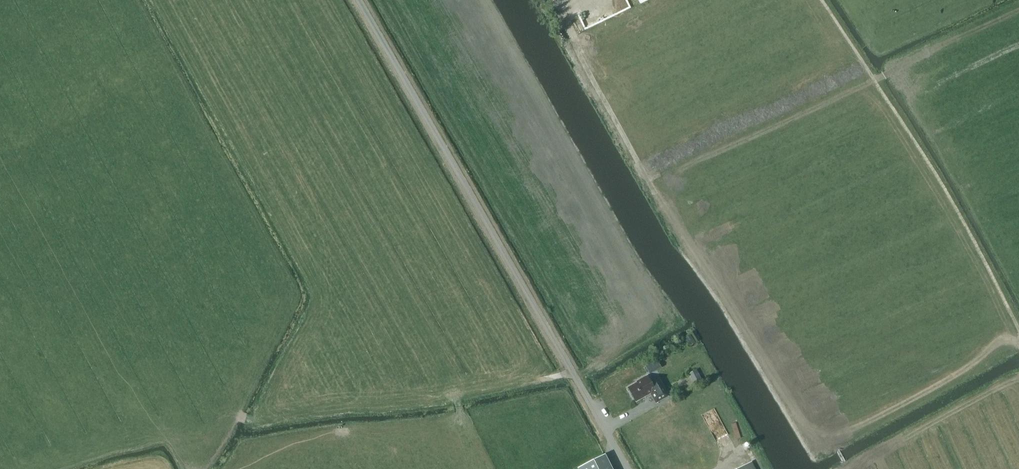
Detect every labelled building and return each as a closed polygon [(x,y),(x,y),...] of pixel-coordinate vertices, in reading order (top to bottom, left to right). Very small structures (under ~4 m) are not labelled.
[(694,384),(701,380),(696,370),(688,374),(694,384)] [(652,383),(648,376),(637,382),(638,383),(629,388),(636,401),(651,393),(656,403),(668,396),(659,379),(652,383)]
